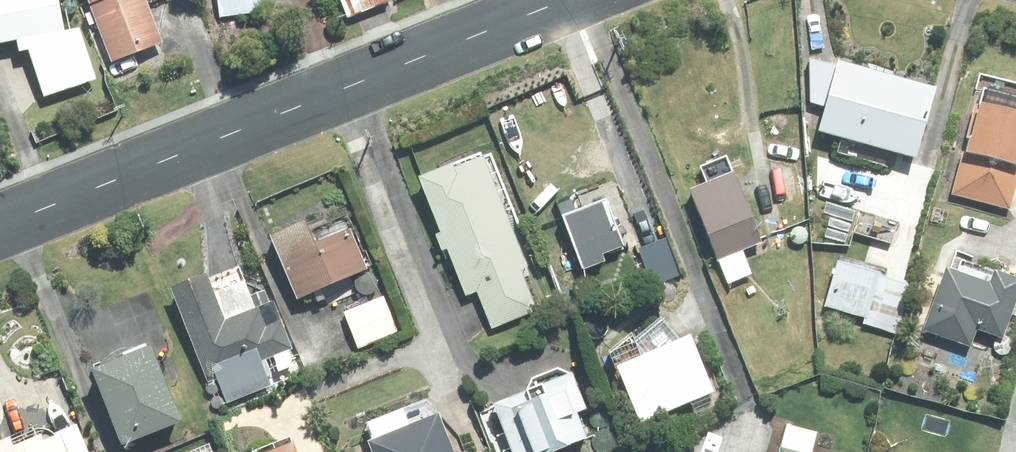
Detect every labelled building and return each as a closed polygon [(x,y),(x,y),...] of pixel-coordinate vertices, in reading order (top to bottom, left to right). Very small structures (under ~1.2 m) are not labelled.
[(25,40),(30,39),(32,47),(48,93),(86,80),(98,76),(82,29),(69,30),(64,0),(0,0),(0,43),(25,40)] [(113,64),(164,43),(146,0),(87,0),(113,64)] [(217,23),(259,18),(256,0),(214,0),(217,23)] [(345,26),(386,9),(382,0),(334,0),(345,26)] [(929,80),(830,54),(827,62),(817,59),(806,56),(806,98),(819,102),(813,126),(822,128),(910,152),(926,92),(929,80)] [(977,70),(973,87),(978,88),(949,191),(1005,206),(1015,168),(1015,81),(977,70)] [(434,228),(430,230),(436,245),(440,243),(461,292),(473,287),(489,325),(532,307),(515,263),(523,260),(476,149),(446,162),(444,158),(411,173),(434,228)] [(748,272),(737,247),(755,240),(726,167),(684,184),(724,282),(748,272)] [(598,193),(556,210),(578,266),(600,257),(597,249),(617,241),(598,193)] [(294,213),(261,228),(291,293),(361,262),(341,218),(304,234),(294,213)] [(678,272),(663,234),(635,246),(651,284),(678,272)] [(883,275),(873,273),(874,265),(832,256),(823,303),(865,311),(868,290),(880,291),(883,275)] [(164,282),(203,378),(213,374),(225,402),(269,385),(264,373),(291,362),(260,288),(246,293),(234,262),(201,275),(198,269),(164,282)] [(920,326),(968,341),(973,325),(998,333),(1008,298),(1015,300),(1015,282),(1013,281),(1015,273),(987,264),(983,276),(939,262),(920,326)] [(379,296),(341,310),(355,347),(392,334),(379,296)] [(652,315),(634,323),(636,328),(602,343),(635,419),(685,398),(692,416),(712,407),(706,391),(709,390),(682,327),(661,335),(652,315)] [(135,333),(79,358),(114,437),(170,413),(135,333)] [(487,397),(511,451),(529,451),(582,429),(572,406),(580,403),(564,366),(559,368),(558,365),(549,362),(525,372),(523,378),(516,381),(517,383),(487,397)] [(358,431),(366,451),(463,451),(460,445),(446,451),(429,405),(358,431)] [(51,427),(36,434),(32,425),(3,438),(0,432),(0,451),(62,451),(51,427)] [(285,434),(248,448),(250,451),(292,451),(285,434)]
